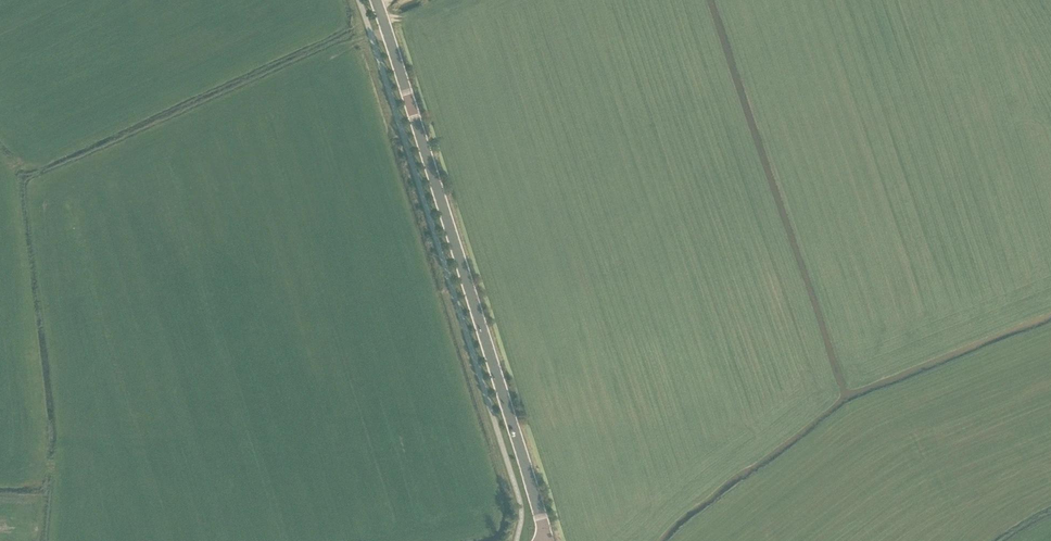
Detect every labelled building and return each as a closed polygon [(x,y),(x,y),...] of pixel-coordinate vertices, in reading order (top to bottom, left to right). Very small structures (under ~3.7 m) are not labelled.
[(437,4),(421,8),(423,14),(439,9),(437,4)]
